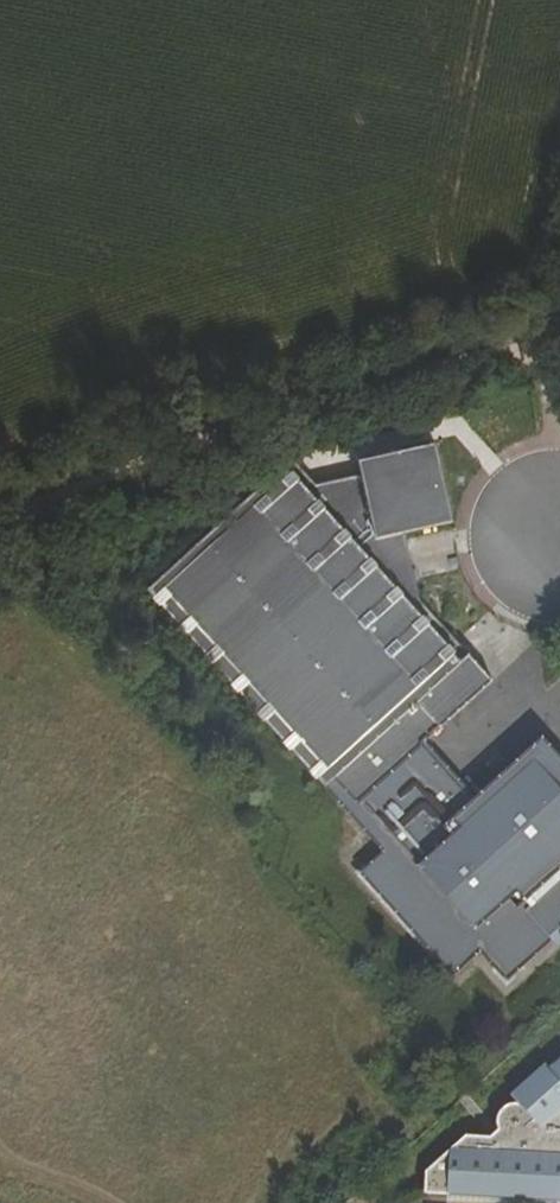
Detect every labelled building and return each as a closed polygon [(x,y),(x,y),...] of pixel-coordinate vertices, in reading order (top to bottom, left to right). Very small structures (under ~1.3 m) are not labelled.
[(156,594),(351,815),(438,741),(503,681),(430,600),(414,533),(460,523),(444,447),(368,464),(371,474),(322,486),(298,462),(156,594)] [(549,734),(415,858),(403,844),(366,877),(454,975),(483,948),(511,979),(556,937),(559,941),(559,746),(549,734)] [(554,1078),(550,1073),(516,1101),(523,1108),(514,1109),(509,1112),(503,1118),(502,1126),(504,1135),(497,1142),(470,1141),(432,1176),(432,1200),(455,1201),(488,1202),(559,1202),(559,1073),(554,1078)]
